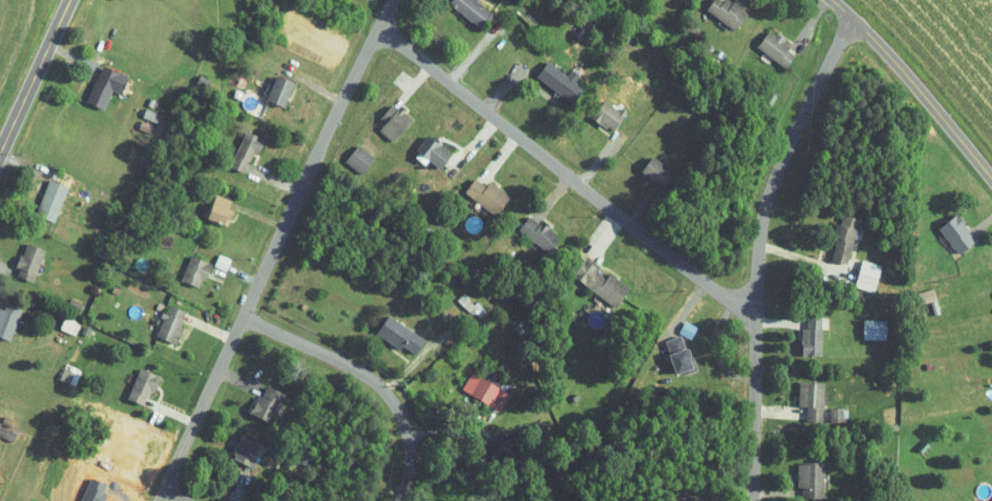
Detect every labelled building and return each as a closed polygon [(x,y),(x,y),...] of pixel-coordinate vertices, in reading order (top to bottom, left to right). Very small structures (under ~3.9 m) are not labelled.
[(450,2),(451,0),(477,0),(495,13),(484,28),(450,2)] [(709,9),(716,0),(724,0),(725,1),(726,0),(731,0),(734,2),(736,0),(744,6),(742,9),(748,13),(736,29),(709,9)] [(785,42),(791,47),(789,50),(796,55),(787,67),(759,47),(771,31),(777,35),(779,33),(787,39),(785,42)] [(576,81),(585,88),(574,103),(538,76),(549,61),(569,76),(574,68),(581,74),(576,81)] [(113,90),(105,109),(87,101),(95,81),(97,82),(104,66),(129,77),(122,94),(113,90)] [(269,99),(279,76),(295,83),(285,106),(269,99)] [(773,105),(766,101),(771,92),(778,96),(773,105)] [(148,104),(151,98),(156,100),(153,107),(148,104)] [(605,101),(620,111),(623,108),(629,112),(616,130),(610,125),(608,128),(593,118),(605,101)] [(398,110),(401,107),(414,119),(394,141),(381,129),(387,122),(381,117),(393,104),(398,110)] [(143,116),(146,108),(160,114),(157,121),(143,116)] [(139,128),(141,121),(153,126),(150,133),(139,128)] [(249,161),(244,171),(232,166),(248,131),(266,139),(260,153),(255,151),(250,161),(249,161)] [(420,151),(418,149),(429,135),(438,141),(439,139),(444,142),(442,144),(454,153),(442,168),(430,158),(426,164),(416,156),(420,151)] [(359,145),(375,158),(363,173),(347,160),(359,145)] [(643,170),(653,156),(677,172),(667,186),(643,170)] [(507,203),(509,204),(498,217),(466,191),(477,178),(487,187),(492,181),(511,197),(507,203)] [(37,214),(50,180),(68,187),(55,221),(37,214)] [(217,194),(232,200),(229,207),(214,202),(217,194)] [(208,217),(213,203),(230,209),(225,223),(208,217)] [(844,225),(846,215),(861,219),(848,263),(834,259),(840,237),(835,236),(839,224),(844,225)] [(940,228),(956,215),(977,240),(961,253),(940,228)] [(556,235),(561,239),(551,252),(520,229),(530,216),(540,223),(542,221),(558,233),(556,235)] [(125,231),(136,236),(133,241),(123,236),(125,231)] [(23,256),(28,243),(46,250),(34,281),(19,276),(22,268),(17,266),(21,255),(23,256)] [(215,265),(220,255),(231,260),(227,270),(215,265)] [(202,280),(199,286),(183,279),(192,256),(209,263),(208,265),(212,267),(206,281),(202,280)] [(588,256),(601,266),(597,271),(607,279),(612,273),(631,288),(617,307),(574,274),(588,256)] [(864,260),(882,265),(874,291),(856,286),(864,260)] [(467,275),(472,269),(481,276),(477,282),(467,275)] [(922,304),(919,293),(935,288),(938,300),(922,304)] [(860,293),(858,299),(846,295),(849,289),(860,293)] [(465,292),(470,296),(468,298),(475,305),(478,302),(486,310),(480,316),(475,311),(473,313),(458,300),(465,292)] [(82,305),(80,311),(69,307),(72,301),(82,305)] [(11,340),(0,336),(0,308),(4,310),(7,303),(23,309),(11,340)] [(156,308),(158,303),(164,305),(162,311),(156,308)] [(168,313),(171,305),(186,311),(182,319),(184,320),(181,326),(185,328),(178,343),(158,335),(165,318),(161,317),(164,311),(168,313)] [(390,315),(426,340),(417,354),(405,345),(402,349),(378,333),(390,315)] [(61,328),(66,316),(81,323),(76,334),(61,328)] [(809,329),(809,317),(823,317),(823,355),(804,355),(804,329),(809,329)] [(864,338),(864,320),(887,320),(887,338),(864,338)] [(82,333),(85,326),(90,329),(87,335),(82,333)] [(457,339),(454,334),(459,330),(462,335),(457,339)] [(696,367),(698,370),(686,374),(684,371),(678,374),(666,341),(681,335),(686,349),(688,348),(690,349),(691,350),(692,354),(692,355),(692,356),(696,367)] [(59,378),(63,368),(73,372),(69,382),(59,378)] [(147,397),(144,403),(129,397),(141,368),(161,377),(155,392),(152,391),(149,398),(147,397)] [(462,388),(472,371),(511,394),(501,411),(462,388)] [(819,421),(821,382),(795,381),(794,406),(803,407),(803,420),(819,421)] [(263,397),(268,387),(285,395),(273,421),(253,412),(260,396),(263,397)] [(2,423),(5,417),(14,421),(11,427),(2,423)] [(253,461),(258,463),(256,468),(235,459),(238,452),(235,451),(242,435),(261,444),(253,461)] [(918,447),(924,441),(929,445),(923,452),(918,447)] [(304,455),(311,457),(309,465),(302,463),(304,455)] [(804,464),(804,462),(825,463),(825,498),(804,497),(804,487),(799,487),(799,464),(804,464)]
